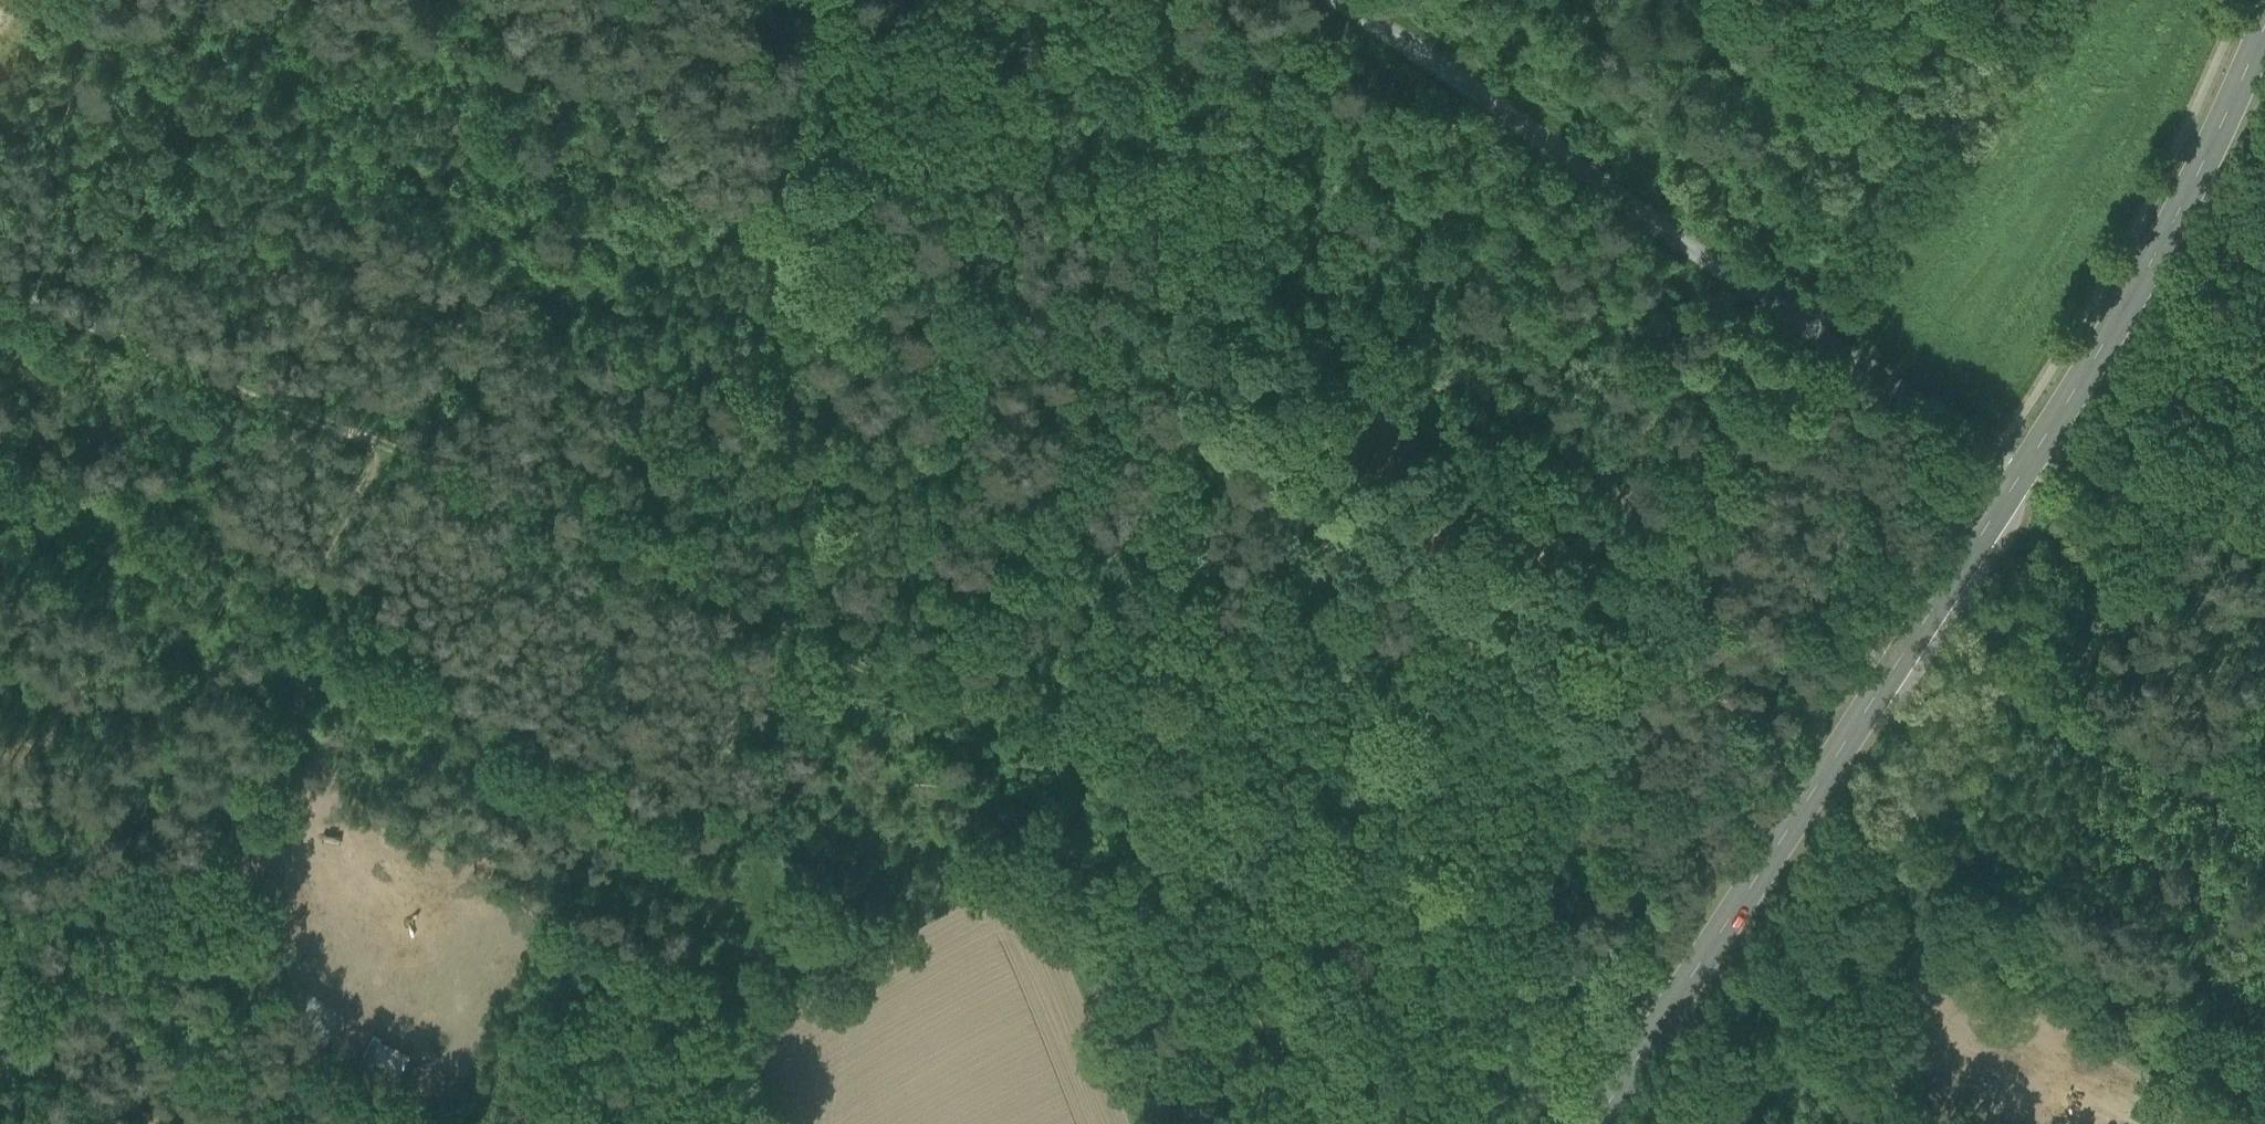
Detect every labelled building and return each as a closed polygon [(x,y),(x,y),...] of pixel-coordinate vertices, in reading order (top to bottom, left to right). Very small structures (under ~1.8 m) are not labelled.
[(2090,609),(2098,606),(2095,597),(2087,600),(2090,609)] [(2121,622),(2111,625),(2115,637),(2125,634),(2121,622)] [(372,1033),(359,1062),(398,1080),(410,1054),(380,1041),(382,1037),(372,1033)]
